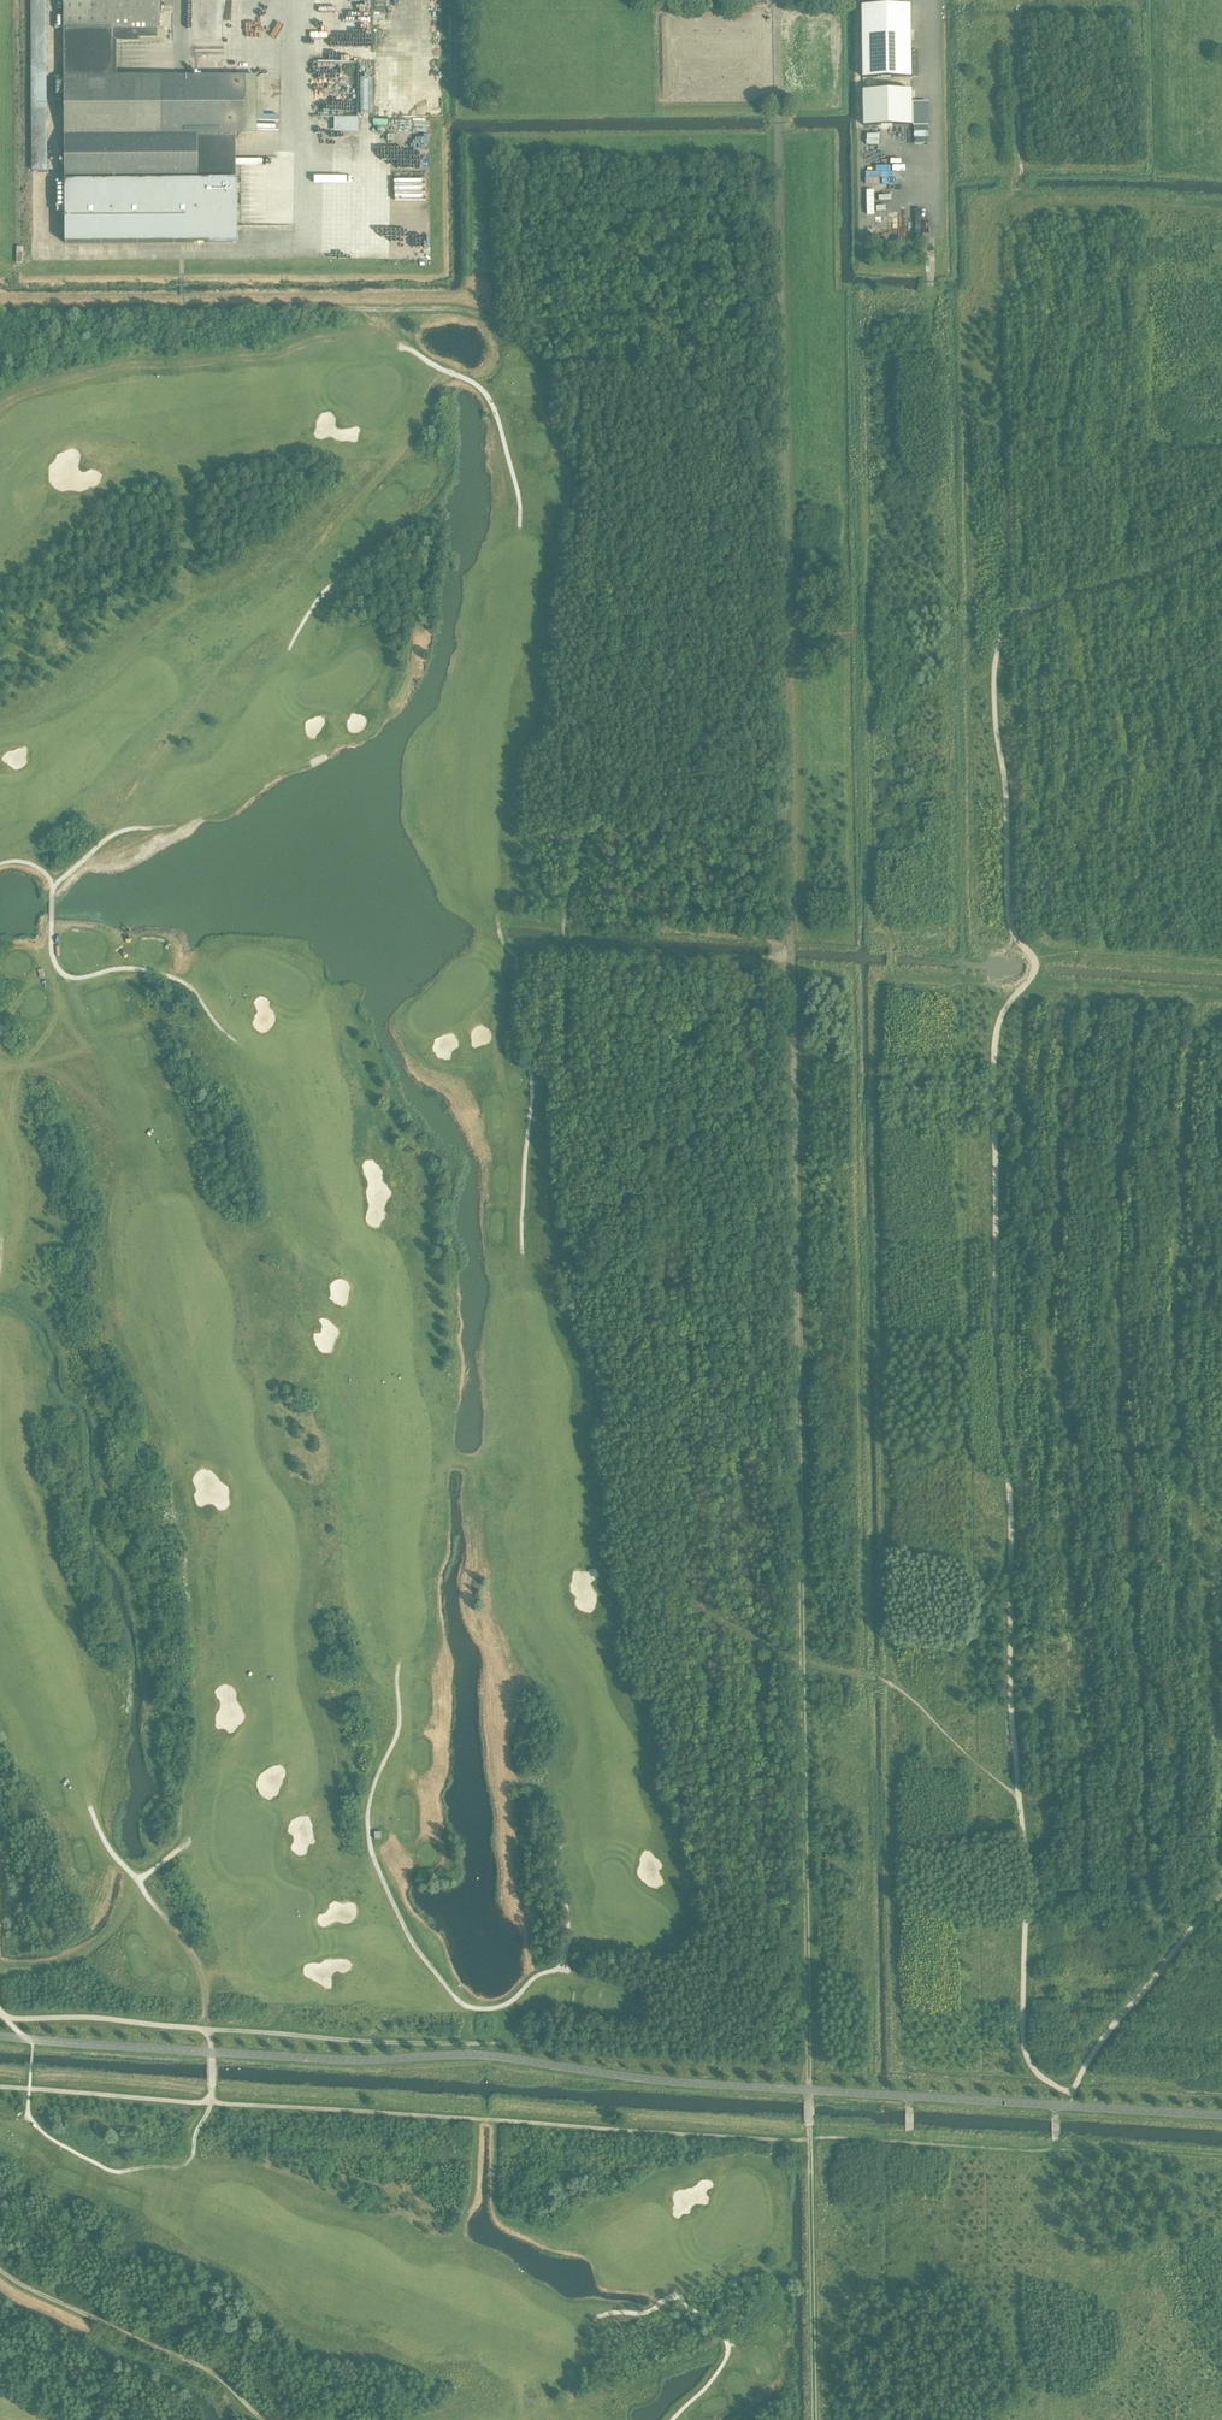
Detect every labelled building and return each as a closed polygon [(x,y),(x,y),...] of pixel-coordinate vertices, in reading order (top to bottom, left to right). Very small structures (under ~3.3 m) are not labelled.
[(47,171),(46,0),(30,0),(32,171),(47,171)] [(63,15),(55,15),(55,27),(63,27),(64,75),(55,75),(55,98),(64,98),(64,178),(233,178),(233,133),(245,133),(245,75),(114,75),(114,39),(140,39),(140,36),(157,36),(157,27),(160,27),(160,0),(63,0),(63,15)] [(909,5),(861,5),(862,78),(910,77),(909,5)] [(911,90),(862,90),(863,126),(911,125),(911,90)] [(337,131),(360,131),(361,117),(337,117),(337,131)]
